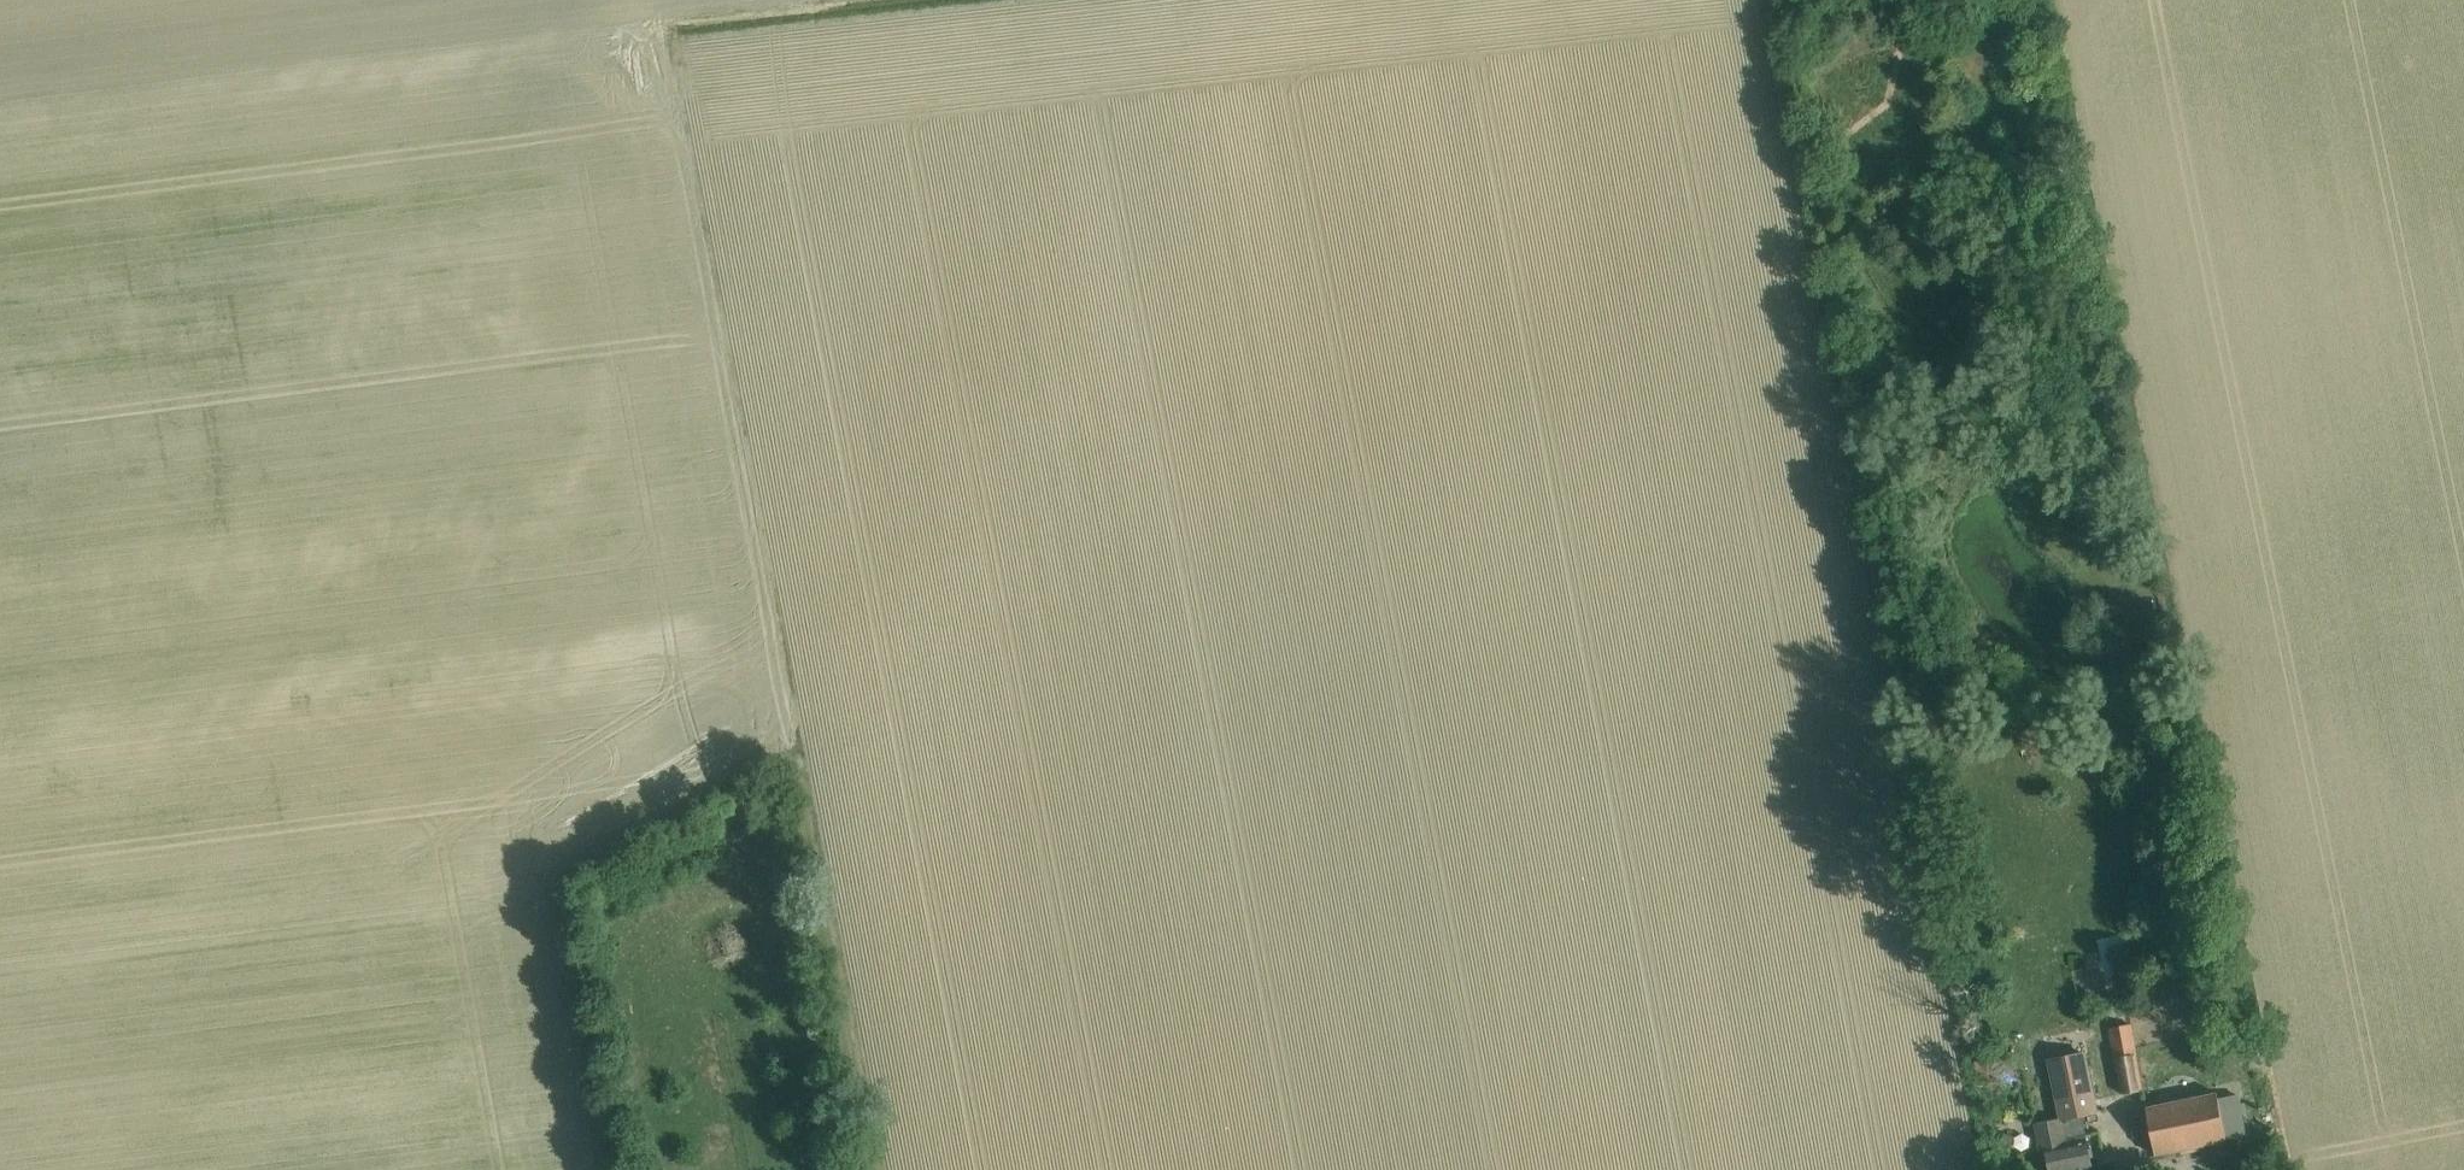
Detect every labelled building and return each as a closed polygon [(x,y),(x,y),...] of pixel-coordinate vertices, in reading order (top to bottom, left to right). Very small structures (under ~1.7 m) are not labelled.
[(2132,936),(2109,935),(2106,982),(2129,984),(2132,936)] [(2110,1028),(2122,1094),(2143,1090),(2131,1025),(2110,1028)] [(2036,1124),(2041,1151),(2047,1149),(2051,1169),(2088,1169),(2093,1169),(2081,1115),(2097,1111),(2085,1054),(2049,1062),(2061,1119),(2036,1124)] [(2218,1093),(2147,1108),(2156,1156),(2182,1150),(2183,1154),(2202,1150),(2201,1146),(2227,1141),(2227,1138),(2246,1134),(2238,1096),(2219,1100),(2218,1093)]
